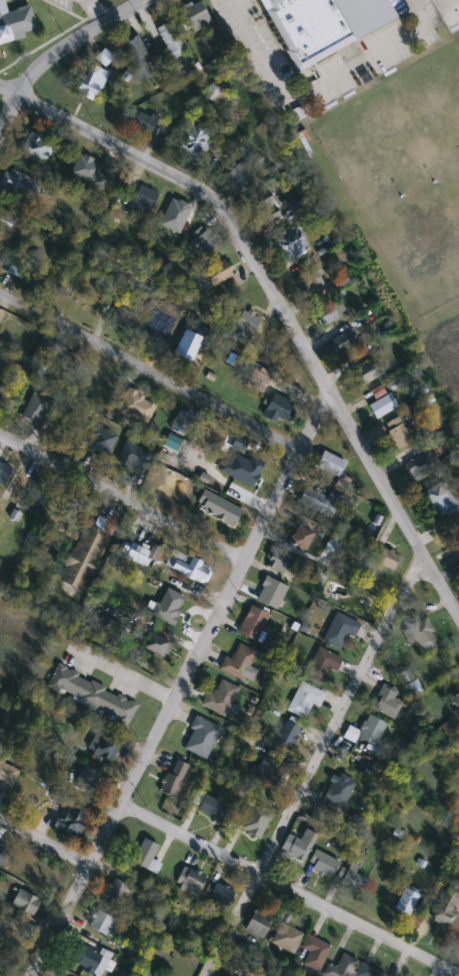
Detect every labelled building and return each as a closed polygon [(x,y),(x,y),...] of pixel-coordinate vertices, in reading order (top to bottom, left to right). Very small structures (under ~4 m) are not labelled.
[(23,35),(0,42),(0,0),(3,0),(6,9),(28,3),(35,26),(21,30),(23,35)] [(195,33),(180,12),(197,0),(212,21),(195,33)] [(393,15),(385,0),(258,0),(296,69),(393,15)] [(172,58),(156,29),(172,20),(188,49),(172,58)] [(155,73),(139,81),(120,45),(136,37),(155,73)] [(109,74),(90,102),(75,91),(93,64),(109,74)] [(151,134),(136,128),(143,111),(158,117),(151,134)] [(215,131),(199,163),(175,150),(191,119),(215,131)] [(169,139),(158,133),(164,121),(175,127),(169,139)] [(20,150),(29,132),(54,145),(44,163),(20,150)] [(71,174),(81,154),(103,165),(99,173),(107,178),(101,189),(71,174)] [(256,175),(240,191),(225,176),(241,160),(256,175)] [(32,202),(0,186),(0,184),(8,168),(41,185),(32,202)] [(158,193),(145,219),(128,210),(142,184),(158,193)] [(249,208),(268,194),(282,212),(263,226),(249,208)] [(6,235),(0,232),(0,209),(15,216),(6,235)] [(286,259),(276,237),(299,225),(310,248),(286,259)] [(205,257),(192,241),(208,228),(221,243),(205,257)] [(21,279),(7,272),(14,257),(29,264),(21,279)] [(234,274),(212,288),(203,272),(225,259),(234,274)] [(328,298),(307,306),(295,275),(316,267),(328,298)] [(261,318),(247,345),(227,334),(242,308),(261,318)] [(336,319),(323,323),(320,311),(333,308),(336,319)] [(172,357),(191,319),(215,330),(206,349),(199,346),(190,365),(172,357)] [(339,356),(330,343),(348,329),(358,342),(339,356)] [(236,369),(226,362),(231,355),(241,361),(236,369)] [(363,385),(355,370),(370,361),(379,376),(363,385)] [(255,367),(271,374),(262,393),(246,386),(255,367)] [(38,427),(20,418),(33,392),(51,402),(38,427)] [(293,403),(284,423),(263,413),(273,393),(293,403)] [(398,406),(377,420),(369,406),(389,393),(398,406)] [(169,430),(178,410),(191,416),(182,436),(169,430)] [(413,441),(397,449),(385,426),(400,418),(413,441)] [(52,439),(63,423),(77,433),(67,449),(52,439)] [(101,458),(84,442),(103,423),(119,440),(101,458)] [(146,446),(143,469),(119,467),(122,444),(146,446)] [(413,480),(404,463),(430,450),(439,467),(413,480)] [(338,477),(316,467),(323,451),(345,461),(338,477)] [(265,464),(258,480),(237,471),(244,455),(265,464)] [(3,487),(0,486),(0,463),(12,469),(3,487)] [(444,481),(458,504),(458,507),(441,519),(424,494),(444,481)] [(49,490),(37,517),(21,510),(34,483),(49,490)] [(329,498),(331,493),(341,497),(331,518),(298,503),(305,487),(329,498)] [(70,525),(56,519),(64,498),(78,504),(70,525)] [(240,514),(230,534),(216,527),(225,507),(240,514)] [(108,533),(84,592),(59,582),(84,524),(108,533)] [(291,547),(296,527),(312,531),(307,551),(291,547)] [(117,553),(125,540),(150,554),(141,568),(117,553)] [(211,567),(204,583),(165,567),(172,550),(211,567)] [(395,569),(378,565),(381,550),(398,554),(395,569)] [(294,565),(289,580),(268,572),(274,557),(294,565)] [(288,586),(277,610),(255,600),(266,576),(288,586)] [(192,602),(181,624),(146,607),(157,585),(192,602)] [(237,633),(250,606),(270,615),(257,642),(237,633)] [(340,651),(321,641),(337,613),(355,623),(340,651)] [(424,614),(440,646),(419,657),(403,625),(424,614)] [(142,648),(150,632),(172,643),(164,658),(142,648)] [(226,656),(231,659),(240,644),(257,654),(250,667),(258,671),(250,687),(219,669),(226,656)] [(304,675),(319,647),(342,660),(326,687),(304,675)] [(46,690),(56,666),(138,703),(128,726),(46,690)] [(240,689),(225,717),(205,706),(219,678),(240,689)] [(318,707),(312,704),(304,719),(285,709),(300,681),(325,694),(318,707)] [(421,691),(414,694),(408,684),(415,681),(421,691)] [(397,692),(395,700),(401,702),(396,719),(371,711),(379,686),(397,692)] [(450,699),(458,693),(458,713),(450,699)] [(387,727),(373,748),(356,736),(370,715),(387,727)] [(182,749),(197,716),(221,726),(207,759),(182,749)] [(452,718),(458,728),(458,736),(449,744),(438,729),(452,718)] [(300,728),(291,749),(276,742),(285,722),(300,728)] [(111,763),(86,751),(97,729),(122,741),(111,763)] [(281,766),(272,784),(254,776),(264,757),(281,766)] [(11,790),(0,784),(0,762),(20,771),(11,790)] [(100,773),(85,799),(71,791),(85,765),(100,773)] [(184,774),(174,799),(158,793),(169,768),(184,774)] [(51,799),(56,790),(87,807),(77,824),(84,827),(76,840),(55,829),(67,808),(51,799)] [(229,807),(221,822),(191,807),(199,791),(229,807)] [(317,835),(303,863),(280,852),(288,835),(300,841),(305,830),(317,835)] [(158,847),(145,870),(131,862),(144,839),(158,847)] [(307,867),(316,850),(339,863),(330,880),(307,867)] [(355,873),(365,880),(356,893),(340,882),(353,864),(359,868),(355,873)] [(197,898),(175,889),(184,866),(206,875),(197,898)] [(129,887),(117,904),(104,895),(116,878),(129,887)] [(235,891),(228,907),(207,897),(213,882),(235,891)] [(419,895),(408,918),(394,910),(405,888),(419,895)] [(445,890),(458,897),(458,908),(450,929),(431,920),(445,890)] [(40,902),(30,917),(14,907),(24,892),(40,902)] [(109,939),(88,926),(97,910),(119,923),(109,939)] [(262,940),(244,933),(253,910),(271,916),(262,940)] [(304,935),(293,955),(271,943),(282,922),(304,935)] [(308,953),(301,950),(309,935),(331,947),(318,972),(303,964),(308,953)] [(104,963),(90,975),(86,975),(70,959),(85,944),(104,963)] [(358,961),(350,975),(324,975),(322,975),(329,963),(336,967),(343,953),(358,961)] [(385,975),(384,975),(356,975),(362,963),(385,975)]
